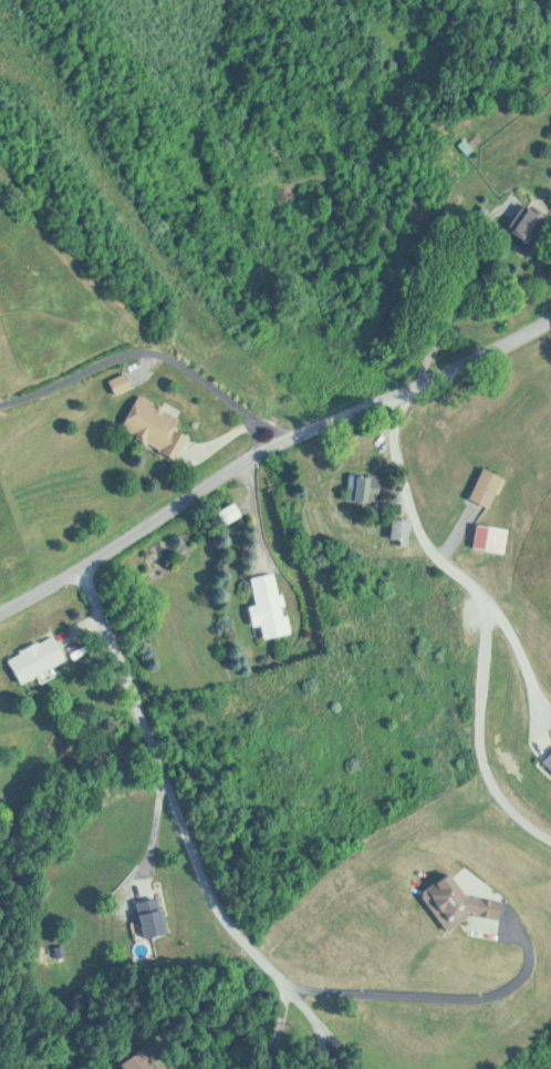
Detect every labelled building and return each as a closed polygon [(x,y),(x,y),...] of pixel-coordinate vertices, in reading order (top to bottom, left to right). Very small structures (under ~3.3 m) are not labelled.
[(114,380),(120,394),(138,387),(132,372),(114,380)] [(125,429),(182,456),(193,434),(180,428),(186,416),(142,395),(125,429)] [(492,506),(507,476),(487,466),(472,496),(492,506)] [(381,476),(361,474),(359,499),(378,501),(381,476)] [(475,547),(507,552),(512,528),(479,522),(475,547)] [(255,576),(261,603),(253,604),(258,625),(265,623),(268,637),(294,632),(280,570),(255,576)] [(69,662),(58,636),(12,656),(23,682),(69,662)] [(473,895),(457,870),(431,888),(430,897),(453,930),(475,915),(505,918),(507,903),(503,898),(473,895)] [(170,934),(165,897),(141,901),(147,937),(170,934)] [(149,1047),(118,1068),(164,1068),(149,1047)]
